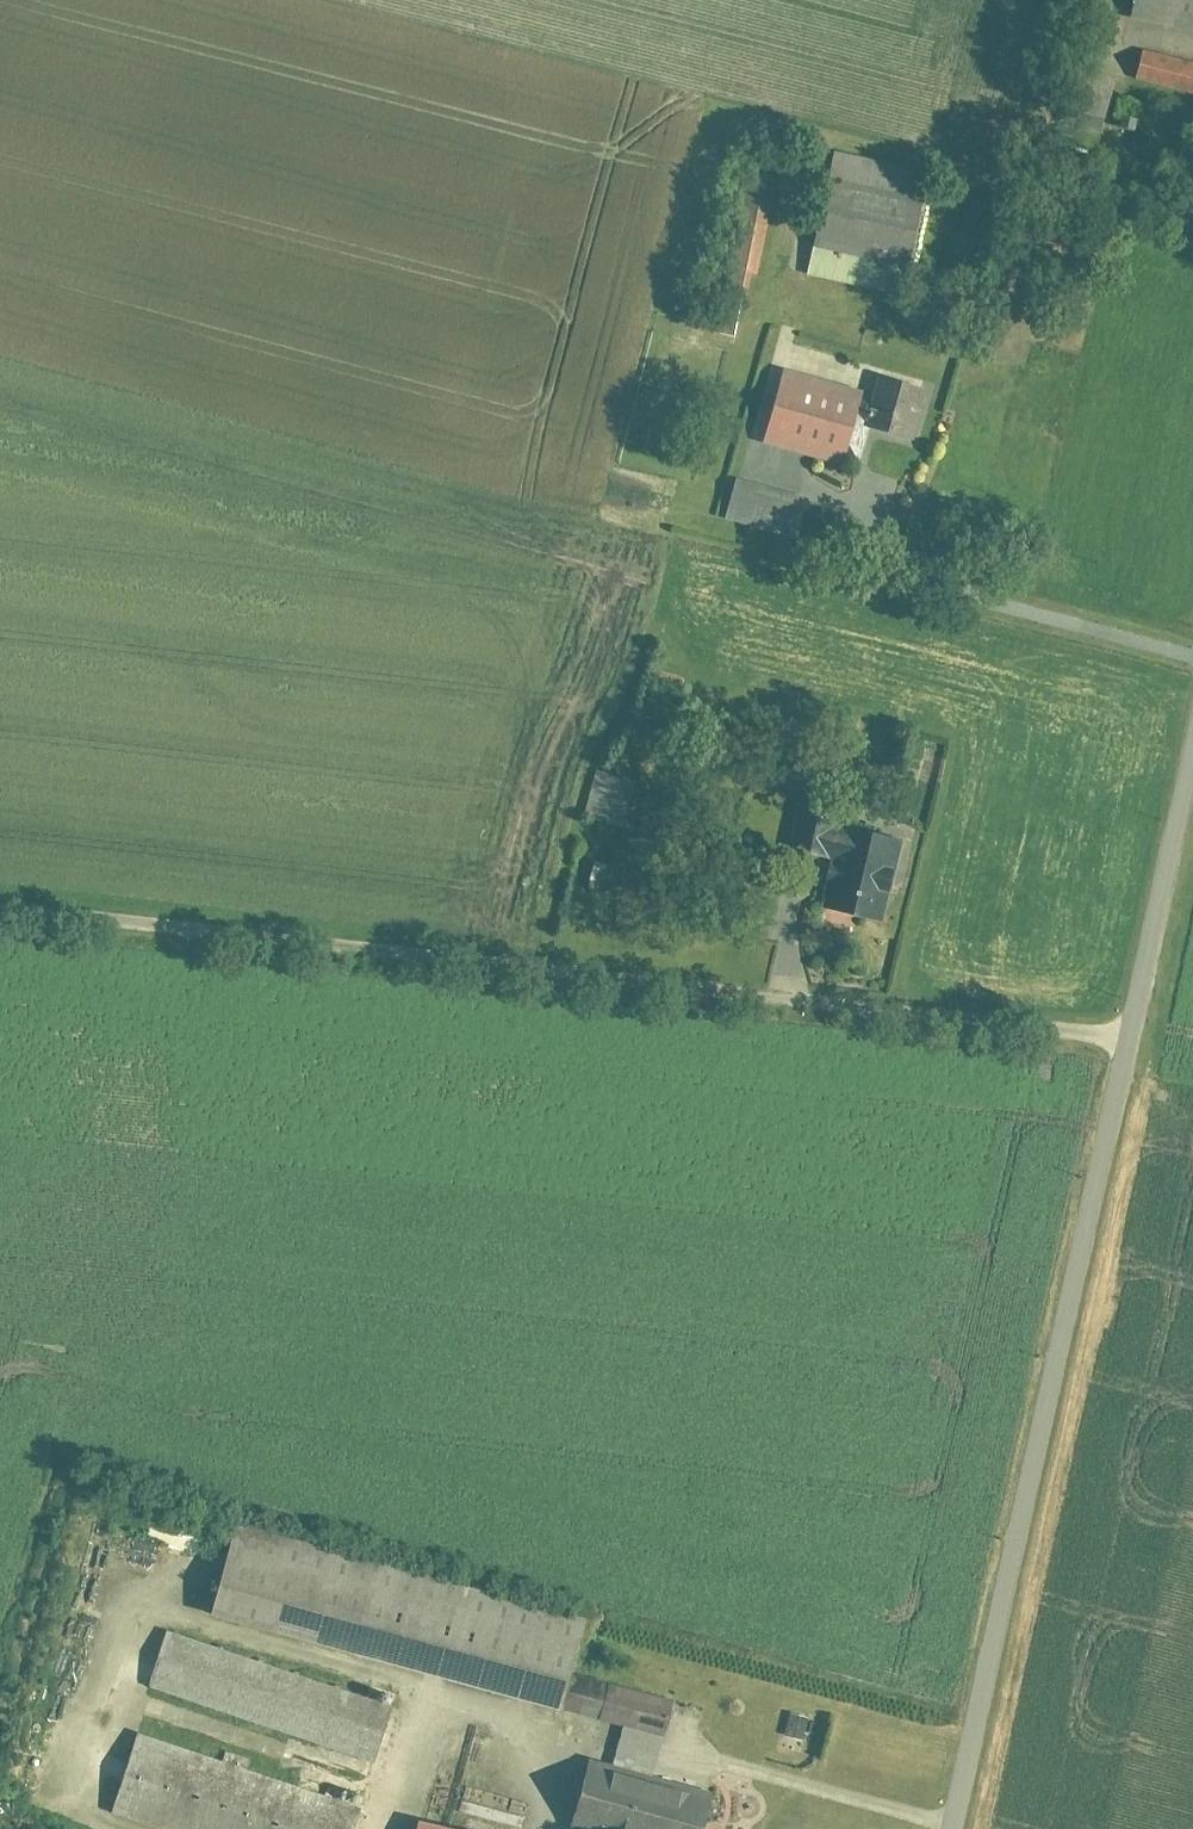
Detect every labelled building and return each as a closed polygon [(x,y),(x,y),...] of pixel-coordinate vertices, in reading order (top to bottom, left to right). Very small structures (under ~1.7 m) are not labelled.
[(1131,26),(1192,40),(1192,0),(1136,0),(1131,26)] [(1139,85),(1192,101),(1192,68),(1148,56),(1139,85)] [(842,147),(808,271),(902,297),(937,173),(842,147)] [(787,365),(763,441),(844,468),(869,392),(787,365)] [(867,427),(918,442),(934,390),(882,375),(867,427)] [(741,486),(731,518),(801,541),(812,509),(741,486)] [(607,769),(592,818),(663,841),(678,792),(607,769)] [(845,830),(828,905),(881,917),(898,842),(845,830)] [(602,858),(595,893),(638,902),(645,867),(602,858)] [(205,1613),(614,1726),(603,1765),(578,1759),(561,1827),(569,1828),(694,1828),(704,1790),(646,1775),(666,1700),(560,1671),(576,1614),(231,1520),(205,1613)] [(157,1632),(140,1689),(367,1759),(385,1702),(157,1632)] [(512,1741),(440,1722),(419,1799),(491,1818),(512,1741)] [(130,1732),(104,1811),(161,1828),(347,1828),(355,1804),(130,1732)] [(412,1816),(409,1828),(469,1828),(412,1816)]
